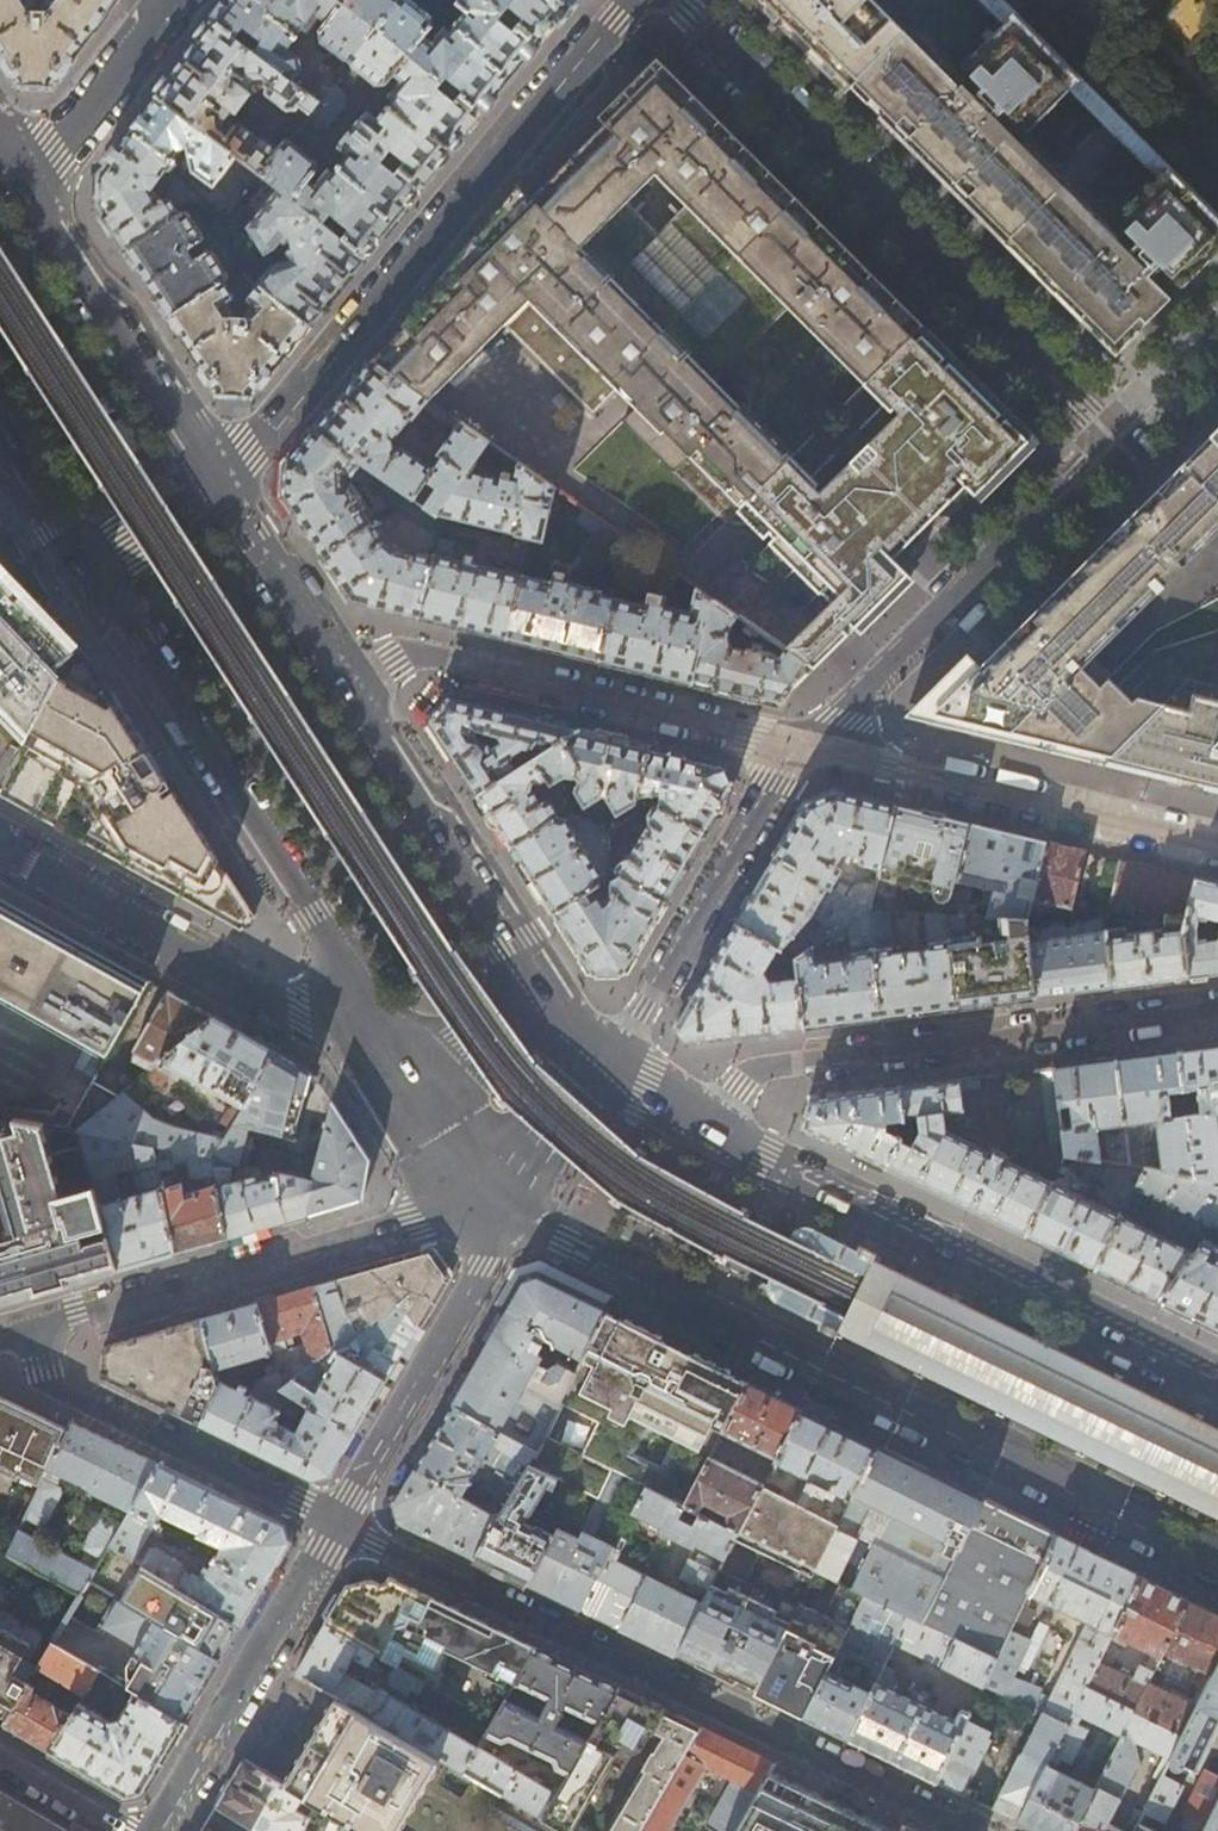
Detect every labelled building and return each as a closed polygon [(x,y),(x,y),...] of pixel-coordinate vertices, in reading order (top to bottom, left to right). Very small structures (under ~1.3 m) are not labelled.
[(20,87),(53,89),(118,0),(47,0),(44,4),(44,12),(34,12),(35,6),(31,0),(0,0),(0,56),(20,87)] [(212,22),(289,83),(299,70),(297,59),(284,49),(314,12),(327,22),(319,33),(321,42),(348,66),(375,30),(336,0),(228,0),(212,22)] [(375,30),(399,0),(336,0),(375,30)] [(406,0),(399,0),(375,30),(482,116),(511,81),(541,44),(484,0),(460,0),(455,6),(466,15),(437,50),(424,40),(433,29),(432,21),(406,0)] [(541,44),(570,9),(577,0),(484,0),(541,44)] [(772,8),(828,64),(851,87),(904,34),(870,0),(764,0),(772,8)] [(956,86),(904,34),(851,87),(878,115),(938,174),(992,228),(1023,259),(1052,288),(1083,319),(1116,352),(1153,316),(1170,299),(1147,275),(1151,271),(1158,263),(1182,287),(1199,271),(1217,251),(1217,221),(1168,170),(1117,221),(1138,243),(1130,252),(1127,252),(1117,240),(1114,243),(1112,242),(1097,227),(991,120),(1003,108),(1026,131),(1078,80),(1012,15),(960,65),(979,84),(969,94),(961,85),(958,87),(956,86)] [(317,105),(299,91),(289,83),(212,22),(178,67),(157,96),(261,176),(289,141),(305,120),(317,105)] [(375,30),(348,66),(377,89),(385,88),(396,76),(408,86),(379,122),(368,113),(354,132),(423,188),(449,156),(482,116),(375,30)] [(465,248),(404,322),(409,328),(389,346),(373,360),(429,399),(503,324),(528,299),(620,391),(637,409),(626,421),(677,472),(690,461),(739,511),(791,459),(766,434),(751,419),(715,382),(580,248),(622,206),(653,175),(685,207),(788,309),(798,299),(822,324),(813,333),(825,346),(840,361),(864,385),(918,332),(971,384),(1028,442),(976,494),(983,501),(1042,443),(902,303),(853,254),(804,205),(743,145),(690,92),(656,58),(621,92),(598,116),(605,123),(531,197),(518,183),(465,248)] [(307,80),(299,91),(317,105),(318,103),(332,85),(322,77),(307,80)] [(332,85),(318,103),(337,118),(345,108),(345,96),(332,85)] [(142,116),(131,131),(173,161),(182,150),(186,150),(188,156),(182,163),(184,171),(190,170),(191,175),(214,191),(233,166),(257,182),(261,176),(157,96),(142,116)] [(337,118),(318,103),(317,105),(305,120),(316,130),(328,129),(337,118)] [(177,164),(173,161),(131,131),(110,160),(98,175),(97,205),(111,227),(126,250),(186,213),(177,211),(169,198),(165,197),(161,200),(158,195),(163,193),(171,183),(162,176),(166,171),(172,172),(177,164)] [(316,166),(289,141),(261,176),(266,179),(273,185),(277,188),(365,259),(394,223),(423,188),(354,132),(338,150),(349,160),(321,193),(309,184),(317,174),(316,166)] [(269,190),(273,185),(266,179),(262,185),(269,190)] [(342,286),(365,259),(277,188),(244,228),(264,256),(276,248),(280,251),(285,246),(287,252),(286,252),(285,253),(285,254),(286,256),(287,260),(271,267),(258,283),(259,284),(310,325),(342,286)] [(788,309),(685,207),(653,237),(622,206),(580,248),(715,382),(788,309)] [(187,213),(186,213),(126,250),(148,285),(169,317),(224,282),(229,279),(237,275),(235,272),(228,276),(212,252),(209,252),(195,261),(189,252),(203,242),(204,239),(187,213)] [(235,297),(224,282),(169,317),(194,357),(218,395),(251,397),(281,360),(310,325),(259,284),(247,298),(247,303),(253,307),(244,318),(244,320),(242,320),(243,313),(237,313),(237,320),(235,320),(236,318),(228,307),(234,303),(235,297)] [(620,391),(528,299),(503,324),(595,416),(620,391)] [(902,568),(880,547),(871,556),(851,535),(864,522),(891,549),(956,485),(929,457),(942,444),(964,466),(956,473),(976,494),(1028,442),(971,384),(918,332),(864,385),(886,407),(857,435),(839,453),(812,480),(791,459),(739,511),(765,537),(770,533),(777,540),(748,568),(739,562),(707,594),(714,599),(738,616),(747,623),(754,628),(785,649),(805,663),(821,674),(895,601),(915,581),(902,568)] [(766,434),(840,361),(825,346),(751,419),(766,434)] [(373,360),(344,395),(315,430),(361,464),(371,471),(411,499),(438,519),(440,516),(471,472),(491,443),(373,360)] [(857,435),(886,407),(864,385),(837,413),(857,435)] [(352,476),(361,464),(315,430),(292,458),(286,465),(284,495),(306,529),(323,556),(376,521),(353,484),(347,484),(346,475),(352,476)] [(1209,439),(1192,456),(1183,464),(1217,499),(1217,430),(1209,439)] [(812,480),(839,453),(818,432),(791,459),(812,480)] [(739,511),(690,461),(677,472),(728,523),(739,511)] [(516,484),(471,472),(440,516),(515,535),(515,537),(530,540),(543,543),(557,489),(521,463),(516,484)] [(1099,687),(1082,669),(1084,665),(1169,582),(1181,563),(1185,566),(1217,533),(1217,499),(1183,464),(1145,502),(1072,576),(1009,638),(981,666),(968,656),(935,688),(905,717),(941,725),(998,739),(1083,759),(1103,763),(1171,695),(1107,679),(1099,687)] [(395,510),(411,499),(371,471),(366,478),(373,484),(372,487),(375,495),(395,510)] [(438,519),(411,499),(395,510),(438,540),(442,522),(438,519)] [(626,555),(629,540),(583,507),(577,517),(621,548),(620,553),(626,555)] [(388,539),(376,521),(323,556),(352,601),(384,609),(419,617),(434,556),(396,547),(388,539)] [(453,543),(438,540),(434,556),(419,617),(470,629),(506,638),(521,576),(458,560),(460,555),(451,553),(453,543)] [(637,545),(629,540),(626,555),(625,557),(629,558),(629,556),(635,557),(637,545)] [(76,654),(65,642),(0,574),(0,792),(76,654)] [(553,583),(521,576),(506,638),(558,651),(598,660),(606,632),(608,632),(615,600),(602,596),(602,593),(554,581),(553,583)] [(646,607),(615,600),(608,632),(606,632),(598,660),(650,673),(692,683),(714,599),(696,586),(690,613),(647,603),(646,607)] [(738,616),(714,599),(692,683),(735,694),(781,705),(805,663),(785,649),(777,659),(761,655),(758,651),(760,645),(751,643),(749,649),(745,648),(745,650),(729,645),(726,636),(729,626),(738,616)] [(742,630),(749,635),(754,628),(747,623),(742,630)] [(253,916),(214,855),(174,793),(148,753),(113,698),(104,685),(76,654),(0,792),(0,794),(29,811),(88,844),(156,882),(208,911),(240,929),(246,923),(253,916)] [(1189,678),(1171,695),(1103,763),(1175,781),(1210,789),(1217,791),(1217,686),(1189,678)] [(523,765),(564,739),(579,729),(525,716),(447,697),(430,721),(464,774),(478,795),(516,770),(509,757),(522,749),(528,751),(531,743),(535,745),(523,765)] [(579,729),(564,739),(580,765),(577,779),(580,783),(577,785),(576,792),(585,806),(599,797),(603,797),(614,815),(632,804),(633,799),(632,797),(639,793),(638,790),(649,746),(621,740),(579,729)] [(564,739),(523,765),(516,770),(478,795),(494,821),(511,846),(557,817),(557,809),(554,804),(555,798),(545,795),(545,800),(541,802),(532,788),(532,785),(537,783),(540,784),(547,781),(551,786),(566,776),(577,779),(580,765),(564,739)] [(638,790),(639,793),(639,794),(661,795),(662,800),(656,803),(706,833),(710,826),(724,801),(730,790),(718,763),(690,756),(649,746),(638,790)] [(860,797),(835,791),(806,805),(777,856),(833,889),(844,871),(838,866),(844,854),(851,853),(859,855),(861,857),(859,862),(862,865),(881,869),(896,807),(894,805),(860,797)] [(684,869),(706,833),(656,803),(652,805),(648,813),(648,822),(628,856),(620,860),(615,868),(615,872),(619,874),(665,901),(684,869)] [(941,817),(896,807),(881,869),(876,886),(872,910),(890,912),(899,911),(906,881),(910,880),(932,885),(934,897),(939,903),(937,913),(949,914),(971,825),(969,824),(941,817)] [(557,817),(511,846),(535,884),(554,913),(591,890),(601,884),(602,876),(565,819),(557,817)] [(1010,834),(971,825),(949,914),(964,915),(970,915),(972,915),(974,907),(967,907),(967,905),(971,888),(975,886),(993,892),(988,916),(990,916),(999,917),(1027,918),(1033,897),(1046,844),(1043,842),(1010,834)] [(1072,906),(1085,852),(1049,843),(1046,844),(1033,897),(1070,907),(1072,906)] [(738,923),(796,958),(813,947),(850,924),(869,911),(849,898),(845,897),(836,892),(833,889),(777,856),(757,891),(738,923)] [(1126,936),(1125,930),(1106,931),(1113,986),(1151,981),(1190,976),(1184,926),(1196,880),(1194,878),(1157,869),(1122,861),(1108,912),(1132,917),(1135,909),(1137,908),(1170,916),(1172,919),(1170,929),(1126,936)] [(645,936),(665,901),(619,874),(611,878),(610,882),(611,893),(614,895),(608,906),(603,909),(591,890),(554,913),(578,950),(593,974),(623,973),(645,936)] [(1190,976),(1217,973),(1217,931),(1198,934),(1197,927),(1200,915),(1217,920),(1217,885),(1196,880),(1184,926),(1190,976)] [(845,897),(849,889),(841,884),(836,892),(845,897)] [(872,910),(876,886),(864,884),(855,887),(849,898),(869,911),(872,910)] [(148,983),(149,981),(118,964),(53,928),(1,899),(0,900),(0,915),(148,983)] [(896,953),(890,912),(872,910),(869,911),(882,1015),(920,1011),(959,1006),(949,914),(937,913),(926,914),(929,949),(896,953)] [(853,958),(852,959),(816,963),(813,947),(796,958),(798,974),(799,978),(805,1025),(842,1020),(882,1015),(869,911),(850,924),(853,958)] [(987,942),(986,936),(967,938),(964,915),(949,914),(959,1006),(998,1001),(1036,996),(1029,925),(1027,918),(999,917),(1001,931),(1004,933),(1004,939),(987,942)] [(17,1086),(42,1079),(62,1068),(67,1063),(65,1061),(74,1052),(82,1040),(85,1036),(110,1049),(148,983),(0,915),(0,1087),(17,1086)] [(1105,928),(1106,916),(1029,925),(1036,996),(1075,991),(1113,986),(1106,931),(1105,928)] [(798,974),(796,958),(738,923),(711,969),(678,1027),(688,1040),(746,1033),(805,1025),(799,978),(773,981),(766,971),(774,960),(777,962),(782,956),(798,974)] [(149,1070),(211,1016),(187,1003),(166,992),(133,1051),(135,1053),(135,1062),(149,1070)] [(235,1029),(238,1025),(216,1012),(212,1017),(235,1029)] [(227,1127),(274,1052),(245,1035),(235,1029),(212,1017),(211,1016),(149,1070),(143,1077),(158,1085),(165,1073),(174,1078),(179,1071),(228,1099),(233,1103),(220,1122),(227,1127)] [(110,1049),(85,1036),(82,1040),(108,1054),(110,1049)] [(1209,1048),(1177,1052),(1184,1099),(1191,1098),(1191,1090),(1197,1089),(1200,1105),(1199,1107),(1196,1108),(1195,1113),(1186,1114),(1193,1173),(1216,1177),(1217,1177),(1217,1047),(1209,1048)] [(296,1123),(310,1074),(274,1052),(227,1127),(219,1140),(209,1156),(214,1168),(237,1169),(249,1128),(295,1140),(296,1123)] [(1184,1099),(1177,1052),(1148,1055),(1115,1059),(1124,1123),(1156,1120),(1163,1168),(1193,1173),(1186,1114),(1172,1116),(1170,1114),(1168,1093),(1169,1092),(1176,1091),(1178,1099),(1184,1099)] [(1063,1140),(1066,1152),(1128,1162),(1124,1123),(1115,1059),(1083,1064),(1054,1067),(1055,1079),(1059,1106),(1069,1105),(1070,1110),(1072,1127),(1062,1129),(1063,1140)] [(971,1085),(971,1078),(899,1087),(904,1119),(906,1129),(899,1141),(886,1167),(956,1201),(960,1203),(1025,1234),(1051,1180),(1003,1158),(1002,1153),(992,1148),(989,1152),(945,1129),(943,1116),(946,1114),(947,1110),(954,1109),(955,1116),(963,1115),(960,1087),(971,1085)] [(153,1145),(209,1156),(219,1140),(181,1130),(151,1118),(121,1091),(120,1092),(92,1079),(64,1127),(76,1129),(153,1145)] [(1059,1106),(1055,1079),(1043,1082),(1050,1142),(1063,1140),(1062,1129),(1059,1106)] [(904,1119),(899,1087),(856,1092),(809,1098),(807,1113),(805,1126),(808,1128),(855,1152),(886,1167),(899,1141),(886,1134),(887,1122),(889,1120),(904,1119)] [(369,1158),(330,1100),(316,1161),(311,1182),(307,1214),(362,1200),(369,1158)] [(43,1125),(17,1121),(17,1132),(0,1136),(0,1302),(1,1302),(74,1281),(117,1269),(93,1188),(63,1197),(41,1127),(43,1125)] [(93,1188),(117,1269),(147,1260),(174,1252),(153,1145),(76,1129),(93,1188)] [(209,1156),(153,1145),(174,1252),(200,1245),(227,1238),(214,1168),(209,1156)] [(882,1173),(886,1167),(855,1152),(852,1158),(880,1173),(882,1173)] [(1061,1252),(1095,1268),(1145,1167),(1128,1162),(1066,1152),(1051,1180),(1025,1234),(1061,1252)] [(311,1182),(316,1161),(286,1154),(281,1175),(311,1182)] [(1215,1180),(1216,1177),(1193,1173),(1163,1168),(1145,1167),(1095,1268),(1127,1284),(1158,1299),(1217,1223),(1217,1182),(1215,1180)] [(281,1175),(264,1170),(237,1169),(214,1168),(227,1238),(270,1225),(307,1214),(311,1182),(281,1175)] [(806,1248),(803,1252),(797,1249),(746,1225),(745,1222),(749,1214),(746,1213),(747,1210),(742,1207),(739,1210),(735,1216),(716,1206),(699,1241),(718,1250),(719,1252),(716,1257),(715,1260),(721,1263),(722,1261),(726,1262),(732,1253),(783,1278),(785,1279),(789,1282),(786,1287),(815,1303),(821,1293),(846,1305),(855,1287),(830,1275),(835,1262),(806,1248)] [(1217,1329),(1217,1244),(1217,1223),(1158,1299),(1204,1322),(1217,1329)] [(808,1228),(803,1238),(797,1249),(803,1252),(806,1248),(835,1262),(830,1275),(855,1287),(846,1305),(821,1293),(815,1303),(786,1287),(789,1282),(785,1279),(783,1278),(777,1291),(769,1306),(818,1330),(817,1327),(823,1319),(839,1327),(845,1332),(839,1340),(912,1376),(917,1366),(925,1371),(921,1380),(994,1416),(998,1407),(1006,1411),(1001,1419),(1075,1455),(1078,1447),(1086,1450),(1082,1458),(1155,1494),(1159,1486),(1167,1490),(1164,1498),(1217,1524),(1217,1425),(1202,1417),(1199,1424),(1191,1421),(1195,1414),(1122,1378),(1118,1385),(1110,1381),(1114,1374),(1041,1338),(1038,1345),(1029,1342),(1033,1335),(961,1299),(957,1307),(947,1303),(951,1295),(879,1259),(874,1266),(869,1266),(852,1257),(851,1255),(855,1247),(808,1228)] [(331,1350),(383,1380),(393,1364),(411,1333),(427,1306),(443,1278),(431,1260),(427,1254),(394,1264),(344,1278),(313,1287),(324,1327),(351,1320),(354,1324),(363,1316),(369,1325),(343,1349),(338,1333),(326,1337),(329,1349),(331,1350)] [(605,1314),(536,1280),(523,1283),(484,1349),(451,1405),(536,1450),(544,1434),(557,1409),(605,1314)] [(324,1327),(313,1287),(285,1295),(255,1304),(267,1343),(283,1338),(284,1345),(292,1343),(291,1336),(303,1333),(313,1364),(320,1358),(331,1350),(329,1349),(326,1337),(324,1327)] [(255,1304),(228,1311),(199,1320),(215,1371),(218,1383),(199,1425),(257,1454),(311,1480),(328,1475),(339,1456),(353,1432),(281,1390),(277,1377),(275,1370),(273,1363),(261,1368),(264,1377),(258,1380),(253,1390),(240,1385),(234,1363),(270,1353),(267,1343),(255,1304)] [(617,1348),(613,1350),(604,1369),(595,1364),(588,1360),(611,1317),(605,1314),(557,1409),(591,1425),(578,1451),(544,1434),(536,1450),(527,1465),(556,1479),(575,1489),(590,1461),(622,1477),(643,1487),(681,1506),(708,1455),(716,1439),(746,1383),(738,1379),(724,1391),(717,1396),(714,1396),(649,1364),(617,1348)] [(625,1324),(611,1317),(588,1360),(595,1364),(604,1369),(613,1350),(617,1348),(714,1396),(717,1396),(724,1391),(738,1379),(728,1374),(704,1363),(690,1356),(679,1350),(658,1340),(645,1333),(625,1324)] [(196,1371),(215,1371),(199,1320),(154,1332),(102,1347),(100,1378),(119,1387),(150,1402),(160,1368),(179,1369),(184,1369),(193,1362),(196,1368),(196,1371)] [(627,1320),(625,1324),(645,1333),(658,1340),(660,1337),(627,1320)] [(281,1390),(353,1432),(370,1403),(383,1380),(331,1350),(320,1358),(333,1367),(316,1394),(306,1388),(318,1372),(312,1365),(294,1379),(281,1390)] [(692,1352),(690,1356),(704,1363),(728,1374),(729,1370),(692,1352)] [(280,1361),(273,1363),(275,1370),(282,1368),(280,1361)] [(160,1368),(150,1402),(177,1415),(199,1425),(218,1383),(215,1371),(196,1371),(191,1371),(182,1389),(173,1385),(179,1369),(160,1368)] [(277,1377),(281,1390),(294,1379),(290,1374),(277,1377)] [(776,1459),(800,1410),(776,1398),(746,1383),(716,1439),(723,1442),(727,1435),(776,1459)] [(66,1430),(23,1409),(0,1398),(0,1470),(4,1472),(10,1470),(39,1485),(66,1430)] [(536,1450),(451,1405),(433,1436),(414,1468),(459,1494),(468,1479),(475,1483),(470,1490),(481,1496),(485,1492),(492,1495),(484,1509),(496,1516),(527,1465),(536,1450)] [(815,1571),(876,1447),(843,1430),(800,1410),(776,1459),(762,1483),(736,1533),(731,1542),(753,1554),(809,1580),(815,1571)] [(129,1510),(157,1465),(117,1445),(70,1422),(66,1430),(39,1485),(23,1519),(39,1528),(45,1524),(60,1494),(59,1487),(64,1478),(84,1487),(93,1495),(129,1510)] [(922,1622),(983,1499),(934,1475),(876,1447),(815,1571),(840,1583),(864,1595),(907,1615),(922,1622)] [(723,1526),(736,1533),(762,1483),(708,1455),(681,1506),(695,1513),(701,1501),(728,1514),(723,1526)] [(554,1529),(526,1584),(553,1598),(581,1611),(611,1550),(590,1540),(622,1477),(590,1461),(575,1489),(595,1499),(575,1539),(554,1529)] [(213,1560),(261,1589),(278,1560),(288,1543),(282,1526),(228,1499),(157,1465),(129,1510),(154,1525),(160,1515),(198,1533),(197,1536),(206,1540),(199,1552),(213,1560)] [(496,1516),(473,1559),(495,1569),(526,1584),(554,1529),(556,1525),(529,1511),(544,1486),(550,1489),(556,1479),(527,1465),(496,1516)] [(459,1494),(414,1468),(408,1480),(393,1505),(398,1522),(435,1540),(473,1559),(496,1516),(484,1509),(459,1494)] [(611,1550),(581,1611),(598,1619),(647,1643),(672,1655),(699,1604),(613,1562),(623,1542),(623,1540),(636,1515),(659,1527),(658,1530),(659,1531),(644,1561),(652,1565),(667,1536),(692,1547),(694,1544),(716,1554),(712,1561),(696,1554),(692,1561),(687,1559),(677,1578),(687,1583),(684,1588),(692,1593),(693,1591),(703,1596),(717,1570),(731,1542),(736,1533),(723,1526),(695,1513),(681,1506),(643,1487),(611,1550)] [(1023,1602),(1055,1535),(1024,1520),(983,1499),(922,1622),(995,1658),(1021,1606),(1023,1602)] [(149,1570),(240,1624),(252,1604),(261,1589),(213,1560),(202,1578),(183,1567),(183,1564),(155,1547),(149,1549),(142,1545),(149,1533),(158,1538),(163,1530),(154,1525),(129,1510),(123,1520),(108,1546),(149,1570)] [(98,1562),(108,1546),(123,1520),(106,1513),(101,1512),(80,1547),(80,1549),(82,1553),(98,1562)] [(168,1526),(165,1531),(183,1542),(188,1534),(179,1529),(168,1526)] [(79,1595),(93,1570),(17,1529),(5,1555),(42,1574),(79,1595)] [(1107,1641),(1139,1577),(1104,1559),(1055,1535),(1023,1602),(1030,1605),(1035,1596),(1088,1622),(1083,1626),(1050,1694),(1041,1690),(1031,1710),(1064,1726),(1084,1686),(1097,1661),(1107,1641)] [(699,1604),(672,1655),(689,1664),(741,1689),(754,1695),(801,1599),(809,1580),(753,1554),(740,1582),(717,1570),(703,1596),(699,1604)] [(149,1570),(128,1606),(218,1662),(230,1641),(240,1624),(149,1570)] [(349,1592),(344,1589),(340,1596),(323,1624),(375,1654),(395,1665),(397,1666),(405,1653),(434,1670),(443,1654),(509,1690),(534,1648),(452,1608),(388,1576),(386,1580),(381,1582),(378,1579),(375,1578),(373,1577),(365,1577),(361,1579),(356,1583),(354,1586),(354,1590),(349,1592)] [(1163,1648),(1187,1600),(1161,1587),(1139,1577),(1107,1641),(1122,1648),(1127,1639),(1151,1651),(1143,1666),(1139,1665),(1132,1678),(1097,1661),(1084,1686),(1132,1710),(1146,1683),(1163,1648)] [(801,1599),(754,1695),(767,1702),(781,1699),(787,1687),(811,1700),(864,1595),(840,1583),(825,1611),(801,1599)] [(845,1740),(887,1655),(893,1644),(907,1615),(864,1595),(811,1700),(802,1719),(823,1729),(845,1740)] [(97,1671),(183,1722),(201,1692),(218,1662),(128,1606),(113,1598),(93,1630),(67,1615),(50,1643),(97,1671)] [(1217,1660),(1217,1615),(1197,1605),(1187,1600),(1163,1648),(1203,1668),(1194,1685),(1203,1690),(1217,1660)] [(995,1658),(982,1684),(1002,1694),(1027,1640),(1022,1637),(1034,1612),(1021,1606),(995,1658)] [(922,1622),(907,1615),(893,1644),(981,1686),(982,1684),(995,1658),(922,1622)] [(375,1654),(323,1624),(310,1647),(295,1672),(337,1697),(463,1772),(477,1747),(378,1688),(372,1691),(342,1673),(351,1657),(375,1670),(379,1664),(371,1660),(375,1654)] [(6,1720),(26,1683),(10,1674),(28,1644),(0,1628),(0,1717),(6,1720)] [(26,1683),(6,1720),(3,1725),(30,1741),(48,1752),(73,1709),(97,1671),(50,1643),(31,1676),(38,1680),(44,1671),(72,1688),(66,1697),(60,1693),(53,1705),(30,1690),(32,1687),(26,1683)] [(565,1714),(568,1709),(597,1722),(617,1688),(564,1662),(534,1648),(509,1690),(500,1707),(491,1721),(485,1733),(499,1741),(508,1737),(552,1759),(555,1768),(553,1767),(550,1774),(564,1781),(587,1740),(554,1724),(560,1711),(565,1714)] [(887,1655),(845,1740),(864,1749),(884,1758),(912,1772),(934,1782),(965,1719),(968,1713),(961,1710),(960,1712),(958,1712),(954,1721),(921,1705),(928,1694),(922,1691),(919,1693),(912,1690),(908,1699),(889,1689),(894,1678),(890,1676),(897,1660),(887,1655)] [(1203,1690),(1195,1707),(1181,1735),(1167,1761),(1168,1765),(1169,1768),(1172,1769),(1175,1770),(1178,1770),(1192,1777),(1194,1772),(1195,1772),(1217,1727),(1217,1660),(1203,1690)] [(423,1681),(397,1666),(395,1665),(388,1676),(390,1685),(408,1694),(412,1687),(418,1691),(423,1681)] [(142,1793),(162,1757),(183,1722),(97,1671),(73,1709),(48,1752),(125,1797),(142,1793)] [(1132,1710),(1181,1735),(1195,1707),(1146,1683),(1132,1710)] [(1017,1823),(1034,1830),(1072,1830),(1093,1789),(1076,1781),(1079,1774),(1072,1770),(1068,1777),(1054,1770),(1059,1758),(1069,1763),(1087,1729),(1077,1724),(1081,1716),(1112,1731),(1106,1743),(1114,1746),(1132,1710),(1084,1686),(1064,1726),(1017,1823)] [(781,1699),(767,1702),(802,1719),(811,1700),(787,1687),(781,1699)] [(560,1788),(542,1819),(563,1830),(570,1830),(613,1755),(593,1743),(598,1732),(632,1751),(641,1747),(652,1729),(665,1735),(610,1830),(639,1830),(698,1727),(658,1708),(617,1688),(597,1722),(587,1740),(564,1781),(560,1788)] [(542,1819),(463,1772),(337,1697),(312,1739),(286,1785),(302,1795),(348,1822),(364,1830),(563,1830),(542,1819)] [(477,1713),(491,1721),(500,1707),(494,1703),(485,1710),(460,1703),(477,1713)] [(1019,1749),(990,1810),(1017,1823),(1064,1726),(1031,1710),(1025,1707),(1022,1712),(1038,1720),(1024,1749),(1019,1749)] [(1072,1830),(1111,1830),(1105,1828),(1137,1762),(1133,1740),(1162,1754),(1152,1776),(1159,1779),(1160,1777),(1167,1761),(1181,1735),(1132,1710),(1114,1746),(1093,1789),(1072,1830)] [(485,1733),(491,1721),(477,1713),(470,1727),(484,1734),(485,1733)] [(965,1719),(934,1782),(958,1795),(985,1741),(982,1738),(986,1730),(965,1719)] [(698,1727),(639,1830),(667,1830),(692,1787),(698,1789),(702,1783),(697,1779),(704,1767),(732,1780),(705,1826),(713,1830),(735,1830),(768,1773),(773,1764),(740,1747),(698,1727)] [(477,1747),(463,1772),(542,1819),(560,1788),(553,1784),(550,1789),(477,1747)] [(286,1785),(243,1760),(216,1806),(259,1830),(300,1830),(307,1818),(293,1809),(302,1795),(286,1785)] [(1217,1798),(1217,1779),(1216,1778),(1203,1771),(1173,1830),(1202,1830),(1217,1798)] [(735,1830),(888,1830),(833,1804),(784,1781),(768,1773),(735,1830)] [(1159,1779),(1143,1811),(1142,1813),(1163,1823),(1181,1788),(1160,1777),(1159,1779)] [(4,1794),(0,1800),(0,1830),(65,1830),(50,1822),(4,1794)] [(1202,1830),(1217,1830),(1217,1798),(1202,1830)] [(1135,1827),(1139,1818),(1143,1811),(1134,1807),(1127,1823),(1135,1827)] [(1143,1827),(1146,1821),(1139,1818),(1135,1827),(1133,1830),(1151,1830),(1143,1827)] [(348,1822),(343,1830),(364,1830),(348,1822)]
